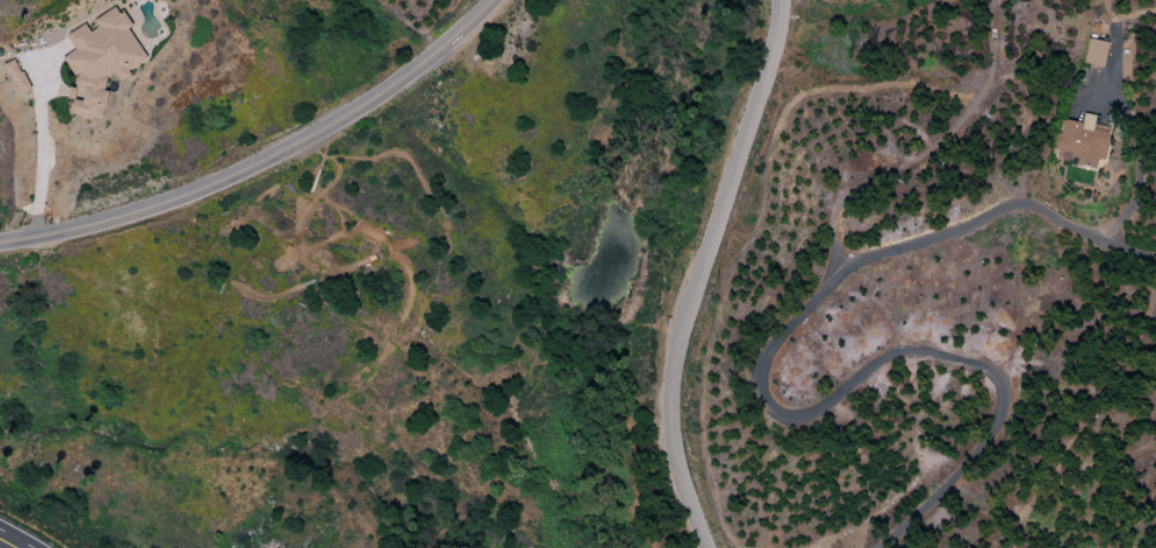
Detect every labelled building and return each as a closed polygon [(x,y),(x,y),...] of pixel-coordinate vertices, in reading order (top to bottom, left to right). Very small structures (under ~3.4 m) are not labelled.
[(105,78),(114,79),(146,62),(129,28),(130,25),(122,11),(112,10),(95,18),(92,40),(85,24),(66,34),(74,50),(62,57),(70,74),(75,75),(73,90),(69,89),(68,98),(70,102),(68,116),(103,120),(106,93),(104,89),(105,78)] [(1107,43),(1086,38),(1081,64),(1102,68),(1107,43)] [(29,90),(15,59),(3,65),(17,95),(29,90)] [(1060,120),(1055,151),(1068,153),(1066,163),(1081,165),(1081,164),(1093,166),(1094,158),(1103,160),(1108,126),(1093,124),(1094,116),(1082,114),(1081,123),(1060,120)]
